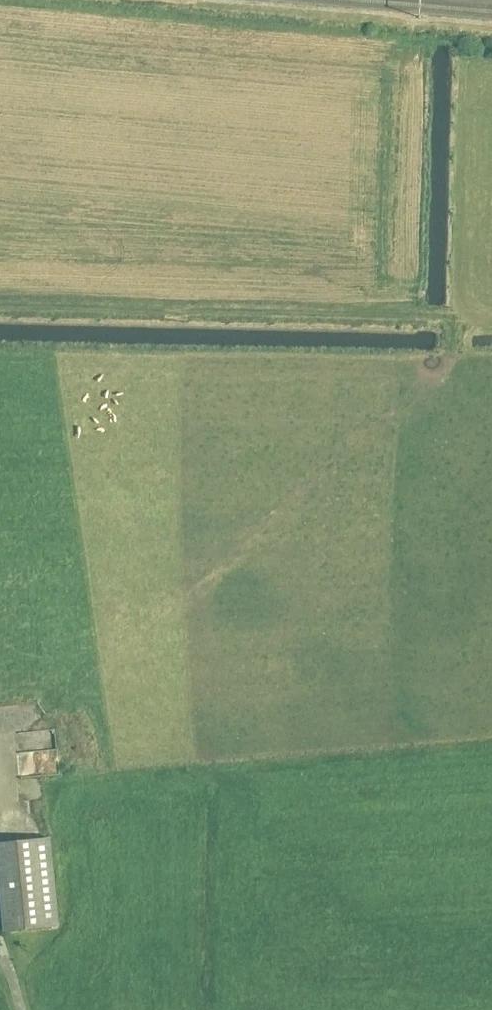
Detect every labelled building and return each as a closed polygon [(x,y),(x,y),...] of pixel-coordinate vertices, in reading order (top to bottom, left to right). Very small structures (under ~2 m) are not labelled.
[(58,924),(49,837),(0,842),(0,866),(6,929),(58,924)]
